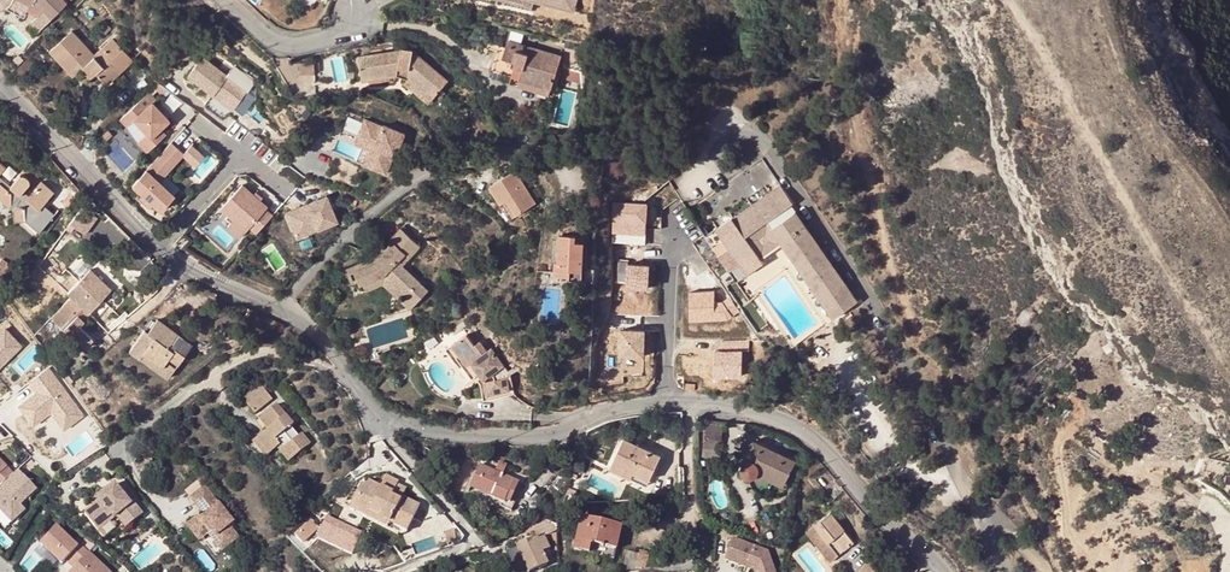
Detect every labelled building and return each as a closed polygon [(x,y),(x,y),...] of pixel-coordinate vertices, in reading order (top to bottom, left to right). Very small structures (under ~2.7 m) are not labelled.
[(18,0),(14,0),(13,2),(40,16),(45,11),(36,2),(31,6),(18,0)] [(31,6),(36,2),(45,11),(40,16),(34,23),(41,29),(66,4),(62,0),(18,0),(31,6)] [(574,9),(576,0),(540,0),(574,9)] [(133,61),(118,45),(112,38),(95,54),(72,30),(48,51),(60,64),(66,59),(78,72),(81,69),(90,79),(96,73),(104,82),(118,69),(121,73),(133,61)] [(112,38),(118,45),(123,40),(117,34),(112,38)] [(492,70),(512,76),(551,88),(561,55),(508,40),(503,54),(497,52),(492,70)] [(402,49),(358,56),(363,82),(398,77),(399,70),(408,72),(406,80),(431,101),(435,96),(440,90),(448,80),(414,51),(402,49)] [(200,58),(186,76),(212,95),(203,106),(222,120),(227,114),(236,120),(248,105),(240,99),(247,89),(227,74),(225,76),(200,58)] [(72,77),(78,72),(66,59),(60,64),(72,77)] [(313,62),(298,63),(299,75),(314,74),(314,70),(313,62)] [(579,81),(580,73),(563,68),(560,79),(581,85),(581,83),(579,81)] [(107,85),(121,73),(118,69),(104,82),(107,85)] [(408,72),(399,70),(398,77),(406,80),(408,72)] [(510,83),(548,95),(551,88),(512,76),(510,83)] [(165,91),(157,83),(152,88),(160,96),(165,91)] [(445,94),(440,90),(435,96),(439,100),(445,94)] [(148,93),(119,120),(125,127),(133,120),(145,134),(136,142),(146,153),(164,135),(159,130),(168,121),(152,104),(155,101),(148,93)] [(382,128),(364,121),(356,140),(375,148),(367,167),(387,175),(394,156),(396,156),(404,135),(383,127),(382,128)] [(107,131),(101,137),(105,141),(111,135),(107,131)] [(375,148),(356,140),(355,145),(369,150),(363,165),(367,167),(375,148)] [(170,142),(131,184),(158,210),(172,195),(157,181),(155,178),(178,149),(170,142)] [(190,145),(182,154),(194,165),(202,156),(190,145)] [(178,149),(155,178),(157,181),(182,154),(178,149)] [(536,203),(517,170),(492,184),(503,203),(508,200),(517,215),(536,203)] [(30,216),(43,227),(53,214),(43,205),(53,193),(41,182),(29,195),(25,199),(20,195),(24,191),(29,185),(30,182),(29,179),(27,178),(26,177),(24,176),(22,176),(20,176),(18,177),(18,178),(11,186),(0,176),(0,199),(2,197),(11,205),(9,208),(11,210),(14,222),(26,221),(30,216)] [(241,185),(219,208),(232,220),(244,231),(247,227),(254,234),(271,216),(264,209),(266,207),(258,201),(252,195),(241,185)] [(767,221),(793,203),(781,186),(735,217),(734,216),(706,235),(750,300),(762,292),(794,340),(817,325),(820,328),(856,302),(796,213),(772,228),(767,221)] [(29,195),(24,191),(20,195),(25,199),(29,195)] [(254,192),(252,195),(258,201),(261,198),(254,192)] [(9,208),(11,205),(2,197),(0,199),(0,201),(9,208)] [(325,198),(285,213),(294,239),(335,223),(325,198)] [(517,215),(508,200),(503,203),(499,205),(507,220),(517,215)] [(612,247),(646,247),(646,206),(613,205),(612,247)] [(80,210),(71,225),(87,235),(97,220),(80,210)] [(43,227),(30,216),(26,221),(38,232),(43,227)] [(89,234),(99,239),(108,223),(98,218),(89,234)] [(238,238),(244,231),(232,220),(226,226),(238,238)] [(403,267),(421,248),(402,229),(372,259),(347,268),(352,283),(359,280),(361,284),(364,284),(385,276),(403,293),(408,297),(421,284),(403,267)] [(584,283),(586,245),(576,244),(577,237),(560,236),(559,264),(556,264),(555,277),(571,278),(571,282),(584,283)] [(8,274),(13,267),(6,260),(0,265),(0,277),(8,274)] [(90,269),(66,293),(71,297),(84,309),(89,313),(111,289),(90,269)] [(399,298),(403,293),(385,276),(364,284),(366,291),(384,284),(399,298)] [(428,290),(421,284),(408,297),(402,303),(409,309),(428,290)] [(71,297),(52,318),(84,349),(94,338),(80,326),(90,315),(89,313),(84,309),(71,297)] [(177,332),(157,318),(147,331),(143,328),(129,349),(140,357),(144,352),(162,365),(169,355),(178,362),(184,353),(174,346),(173,348),(168,345),(177,332)] [(644,331),(620,332),(621,357),(645,356),(644,331)] [(474,361),(486,378),(489,397),(515,393),(512,371),(493,346),(488,349),(481,339),(475,343),(467,332),(452,343),(468,365),(474,361)] [(474,361),(468,365),(452,343),(446,348),(462,368),(464,366),(473,378),(476,375),(483,384),(485,398),(489,397),(486,378),(474,361)] [(244,401),(252,410),(270,396),(263,387),(244,401)] [(272,399),(270,396),(252,410),(255,414),(272,399)] [(294,426),(277,405),(259,420),(268,430),(256,440),(269,456),(278,449),(281,446),(276,440),(284,434),(291,444),(284,450),(292,461),(312,445),(303,435),(300,438),(291,428),(294,426)] [(705,437),(723,440),(724,423),(706,420),(705,437)] [(705,437),(704,447),(722,449),(723,440),(705,437)] [(661,455),(625,438),(610,469),(631,479),(633,474),(649,481),(661,455)] [(265,459),(269,456),(256,440),(252,444),(265,459)] [(797,461),(754,440),(743,462),(742,463),(741,466),(741,468),(741,470),(742,472),(743,474),(744,476),(746,477),(749,478),(751,478),(753,478),(763,483),(765,479),(784,487),(797,461)] [(290,463),(292,461),(284,450),(281,446),(278,449),(290,463)] [(722,458),(722,449),(704,447),(704,455),(722,458)] [(14,472),(0,458),(0,485),(14,472)] [(512,511),(524,484),(480,465),(469,491),(512,511)] [(0,485),(0,508),(12,521),(25,508),(20,503),(37,488),(18,468),(14,472),(0,485)] [(649,481),(633,474),(631,479),(646,486),(649,481)] [(390,524),(406,533),(420,505),(403,497),(401,500),(391,495),(397,485),(399,481),(387,476),(382,487),(369,481),(368,483),(364,481),(350,510),(387,529),(390,524)] [(92,506),(83,513),(102,537),(117,525),(120,529),(140,512),(130,501),(129,502),(112,483),(93,498),(96,503),(92,506)] [(407,489),(397,485),(391,495),(401,500),(403,497),(407,489)] [(196,539),(206,531),(222,552),(238,539),(229,527),(232,524),(204,488),(191,498),(205,516),(189,529),(196,539)] [(958,499),(946,489),(937,501),(949,511),(958,499)] [(830,512),(805,532),(830,563),(855,543),(830,512)] [(616,559),(623,526),(582,516),(574,550),(616,559)] [(320,526),(311,517),(295,533),(303,542),(320,526)] [(57,525),(41,542),(62,562),(66,559),(74,567),(88,552),(80,544),(78,546),(57,525)] [(448,544),(458,540),(456,527),(446,530),(448,544)] [(537,537),(518,545),(529,571),(531,571),(549,565),(546,558),(553,554),(545,536),(538,539),(537,537)] [(758,566),(760,571),(775,571),(768,552),(732,539),(724,560),(745,568),(748,562),(758,566)] [(639,568),(642,553),(627,550),(623,571),(639,568)] [(643,550),(642,553),(639,568),(650,567),(653,552),(643,550)] [(74,567),(71,570),(73,571),(112,571),(89,551),(88,552),(74,567)] [(753,571),(754,571),(760,571),(758,566),(748,562),(745,568),(753,571)] [(869,562),(859,571),(880,571),(869,562)]
